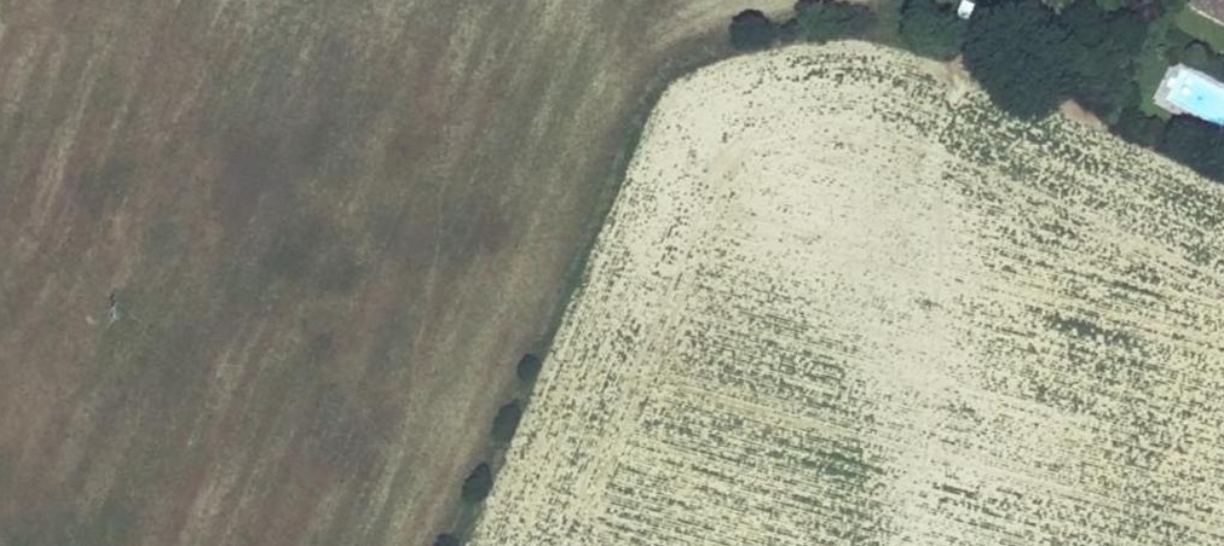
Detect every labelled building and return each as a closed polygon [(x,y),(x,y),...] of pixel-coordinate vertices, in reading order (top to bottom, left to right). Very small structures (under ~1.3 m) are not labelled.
[(1219,0),(1190,0),(1189,1),(1218,16),(1219,0)]
